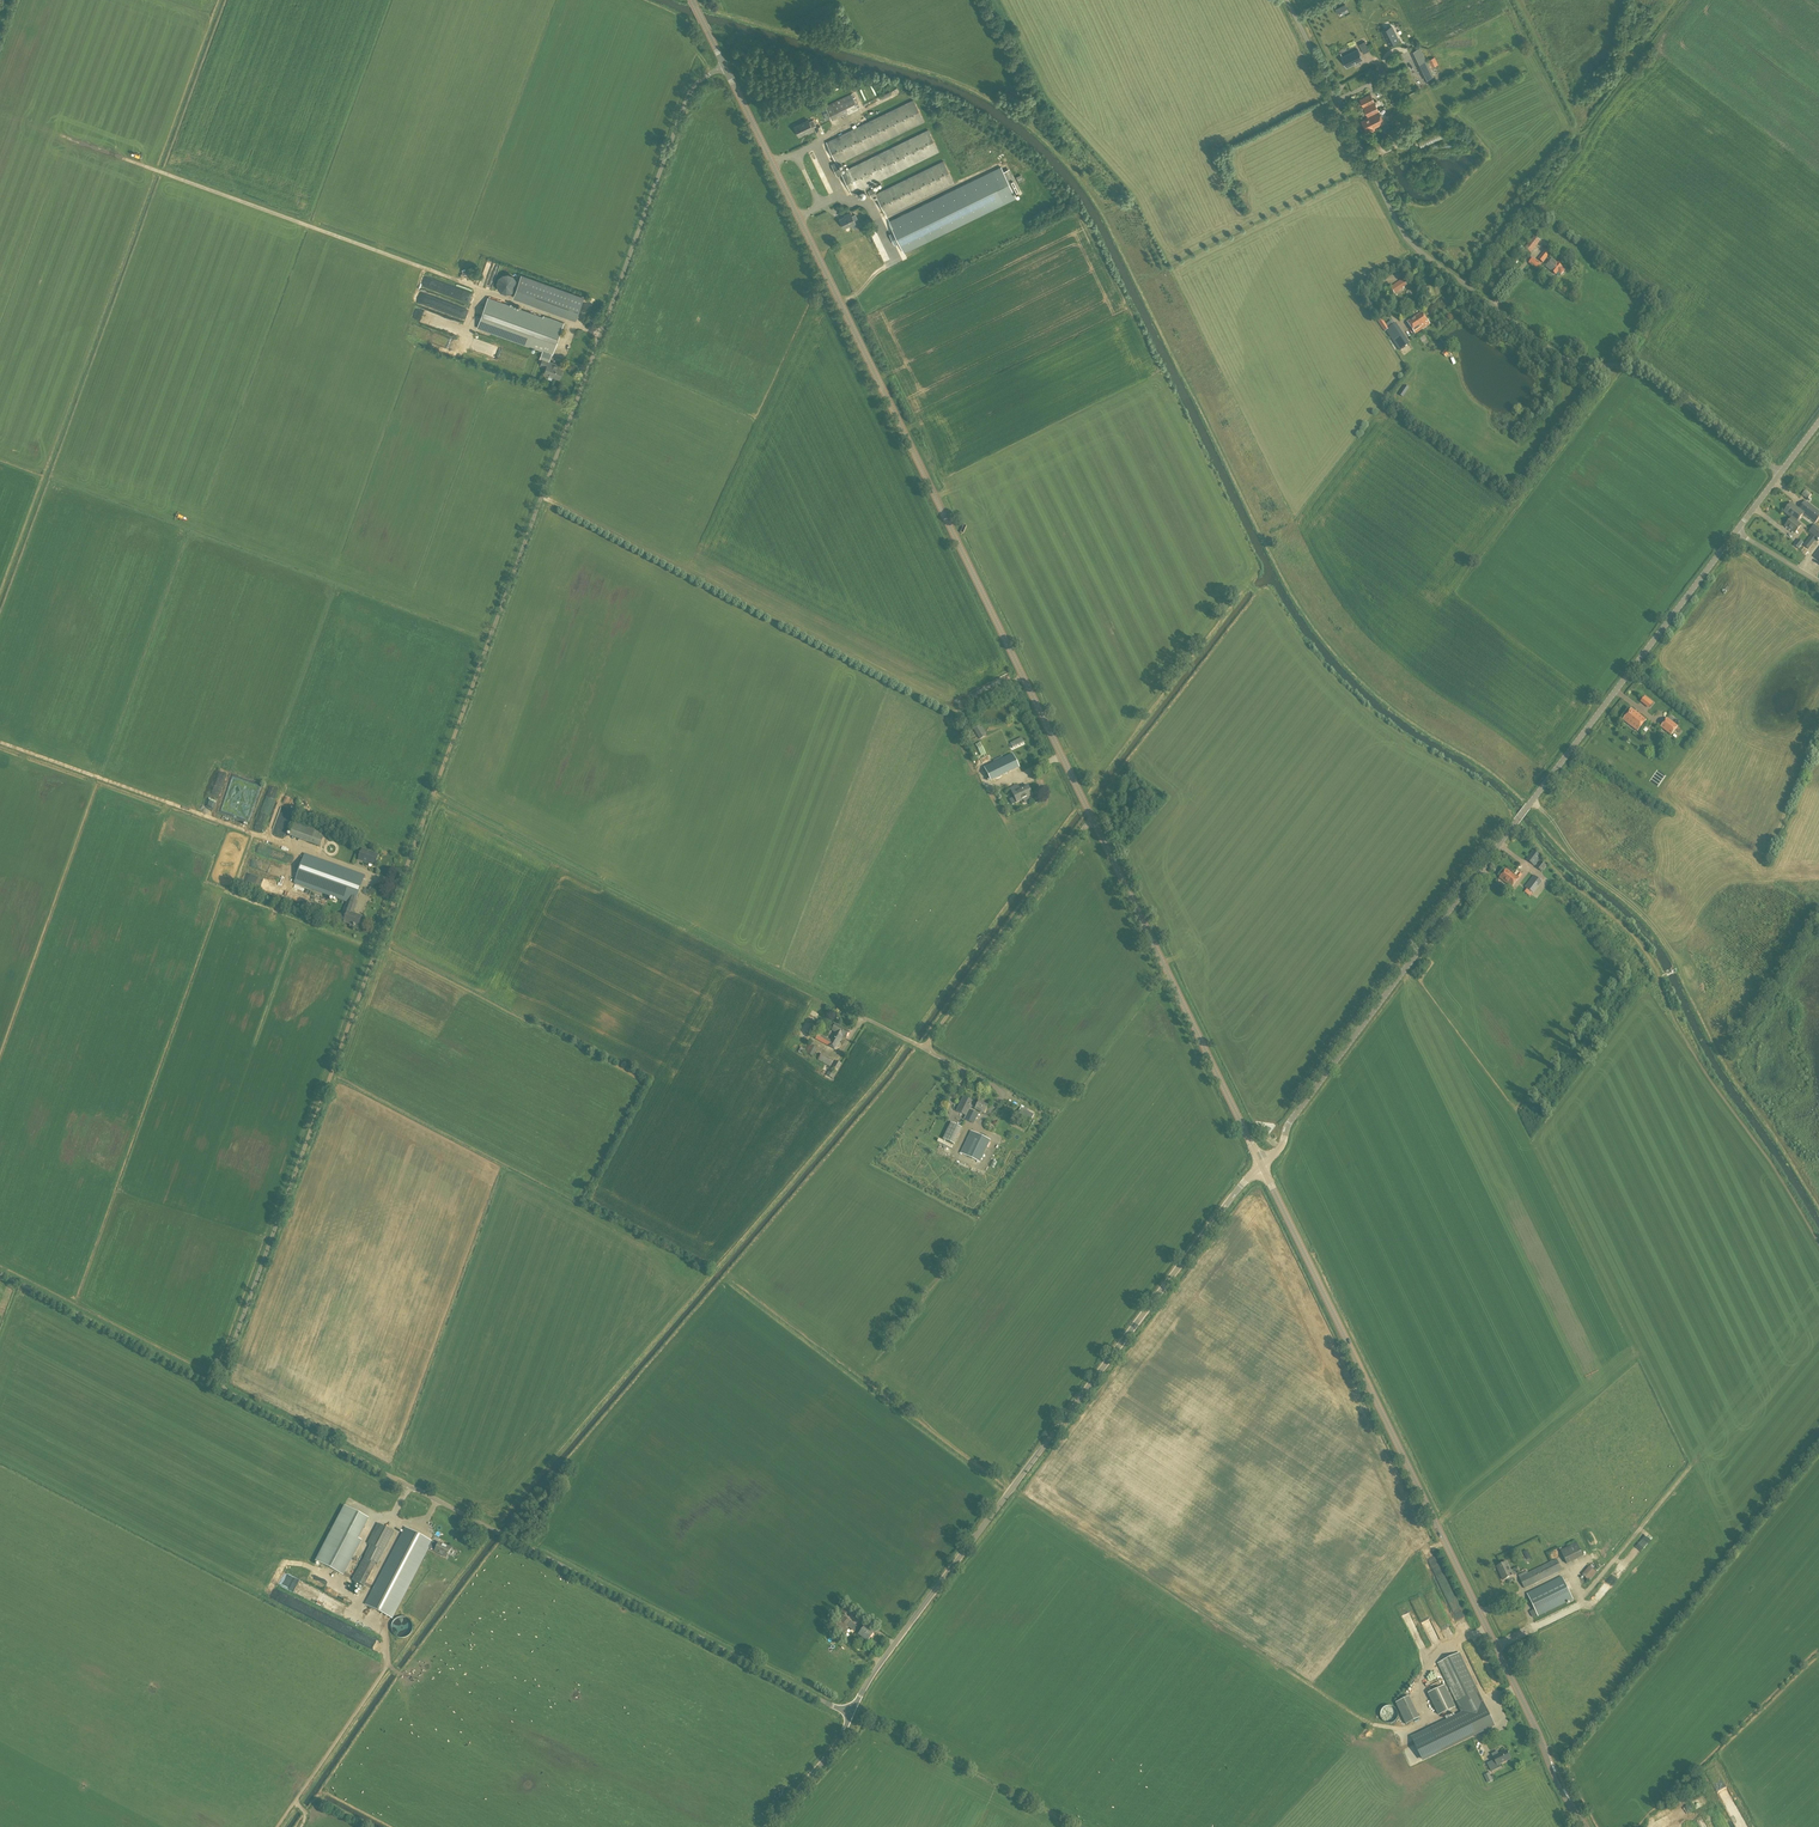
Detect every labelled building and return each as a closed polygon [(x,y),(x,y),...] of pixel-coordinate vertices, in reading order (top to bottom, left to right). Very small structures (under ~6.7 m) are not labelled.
[(1389,45),(1398,40),(1391,26),(1382,31),(1389,45)] [(1420,47),(1411,52),(1414,57),(1423,53),(1420,47)] [(1344,60),(1349,71),(1365,63),(1360,52),(1344,60)] [(1426,58),(1423,53),(1414,57),(1416,62),(1426,58)] [(1432,66),(1438,64),(1435,57),(1429,60),(1432,66)] [(1434,76),(1430,68),(1427,61),(1426,58),(1416,62),(1425,80),(1434,76)] [(825,94),(827,100),(834,98),(832,91),(825,94)] [(1374,128),(1385,123),(1371,94),(1360,99),(1368,116),(1365,118),(1366,119),(1362,121),(1366,130),(1373,127),(1374,128)] [(840,115),(833,99),(826,102),(834,118),(840,115)] [(842,174),(852,194),(965,138),(955,117),(842,172),(837,163),(924,121),(913,100),(826,142),(836,162),(832,164),(837,176),(842,174)] [(809,133),(813,130),(812,127),(815,125),(813,120),(809,121),(808,120),(794,126),(799,136),(808,131),(809,133)] [(876,196),(886,215),(997,161),(986,140),(876,194),(873,188),(868,191),(872,198),(876,196)] [(835,192),(815,150),(810,152),(830,194),(835,192)] [(1001,167),(889,221),(894,232),(890,234),(895,244),(899,242),(904,252),(1016,198),(1014,193),(1018,191),(1008,169),(1003,172),(1001,167)] [(855,214),(852,215),(850,212),(846,214),(847,215),(839,219),(844,228),(855,222),(858,221),(857,219),(855,214)] [(870,229),(884,262),(890,259),(877,226),(870,229)] [(1530,253),(1539,241),(1533,237),(1524,248),(1530,253)] [(1522,247),(1520,246),(1519,248),(1520,249),(1518,252),(1519,254),(1521,252),(1525,255),(1527,251),(1522,247)] [(1543,263),(1550,254),(1545,250),(1538,259),(1543,263)] [(1538,271),(1542,265),(1533,257),(1528,263),(1538,271)] [(489,274),(496,276),(499,267),(493,265),(494,261),(489,259),(484,273),(489,275),(489,274)] [(1556,275),(1557,272),(1561,275),(1565,270),(1562,267),(1552,259),(1546,267),(1556,275)] [(506,294),(511,293),(515,289),(517,284),(516,279),(513,275),(508,273),(503,274),(498,278),(496,282),(498,288),(501,292),(506,294)] [(1393,294),(1406,285),(1402,279),(1390,288),(1391,290),(1392,292),(1390,293),(1391,294),(1393,293),(1393,294)] [(488,299),(477,328),(542,352),(539,359),(542,360),(540,366),(546,368),(544,374),(549,376),(548,377),(554,379),(555,378),(559,380),(563,369),(555,366),(556,365),(551,363),(551,364),(548,363),(551,355),(552,355),(563,325),(543,317),(542,319),(488,299)] [(1415,334),(1430,324),(1422,313),(1407,322),(1415,334)] [(1389,328),(1383,320),(1378,322),(1384,332),(1386,331),(1399,351),(1410,344),(1396,323),(1389,328)] [(488,355),(492,344),(479,339),(475,350),(488,355)] [(1452,356),(1453,354),(1447,348),(1442,354),(1446,358),(1449,354),(1452,356)] [(1808,500),(1811,495),(1805,490),(1802,495),(1808,500)] [(1797,522),(1803,513),(1815,523),(1818,518),(1818,511),(1805,500),(1798,509),(1791,503),(1784,512),(1791,518),(1796,522),(1797,522)] [(1801,525),(1797,522),(1796,522),(1791,518),(1785,526),(1795,533),(1801,525)] [(1814,524),(1809,532),(1818,540),(1818,528),(1814,524)] [(1809,550),(1812,545),(1816,539),(1811,535),(1807,541),(1804,546),(1809,550)] [(1794,545),(1796,547),(1799,549),(1804,543),(1798,539),(1794,545)] [(1638,731),(1646,720),(1631,709),(1623,720),(1638,731)] [(1671,736),(1678,726),(1667,718),(1660,727),(1671,736)] [(979,725),(973,729),(979,739),(985,736),(979,725)] [(1012,748),(1024,742),(1022,738),(1010,744),(1012,748)] [(981,742),(976,745),(979,751),(985,747),(981,742)] [(984,768),(990,781),(1019,767),(1012,754),(984,768)] [(1047,760),(1049,766),(1060,762),(1058,756),(1047,760)] [(1526,771),(1520,777),(1523,780),(1529,774),(1526,771)] [(1034,798),(1027,785),(1020,789),(1017,785),(1010,788),(1016,802),(1023,799),(1025,803),(1034,798)] [(290,818),(293,810),(282,807),(279,817),(280,817),(277,826),(280,826),(278,831),(281,832),(283,824),(287,825),(288,822),(285,822),(285,821),(281,820),(282,817),(286,818),(286,816),(290,818)] [(320,847),(325,834),(295,823),(290,837),(320,847)] [(375,864),(379,855),(362,849),(359,860),(367,863),(368,862),(375,864)] [(1535,866),(1541,857),(1533,851),(1526,860),(1535,866)] [(305,855),(295,883),(347,902),(343,914),(346,916),(344,922),(351,925),(350,928),(357,931),(361,921),(359,920),(360,917),(352,913),(365,876),(305,855)] [(1542,872),(1547,866),(1540,861),(1536,867),(1542,872)] [(1517,877),(1513,874),(1506,869),(1499,878),(1512,888),(1522,874),(1520,873),(1517,877)] [(1542,882),(1534,876),(1531,879),(1539,886),(1542,882)] [(835,1024),(832,1030),(834,1032),(830,1040),(818,1034),(815,1039),(835,1050),(843,1036),(845,1038),(849,1032),(835,1024)] [(809,1044),(805,1052),(813,1057),(817,1048),(809,1044)] [(829,1067),(833,1060),(821,1054),(817,1060),(829,1067)] [(837,1071),(842,1064),(836,1061),(832,1068),(837,1071)] [(833,1079),(836,1073),(829,1070),(826,1075),(833,1079)] [(963,1097),(956,1111),(965,1116),(964,1120),(974,1124),(978,1115),(969,1110),(971,1107),(975,1109),(974,1109),(984,1114),(987,1106),(978,1101),(977,1104),(963,1097)] [(1031,1120),(1034,1114),(1021,1107),(1018,1113),(1031,1120)] [(993,1119),(998,1115),(993,1108),(988,1111),(993,1119)] [(943,1139),(954,1144),(962,1128),(951,1123),(943,1139)] [(980,1163),(990,1140),(971,1131),(960,1153),(980,1163)] [(954,1153),(948,1150),(951,1144),(945,1141),(939,1152),(951,1159),(954,1153)] [(990,1151),(987,1163),(992,1165),(995,1152),(990,1151)] [(344,1575),(362,1541),(358,1538),(368,1519),(344,1506),(315,1560),(344,1575)] [(377,1565),(394,1532),(379,1524),(368,1543),(371,1545),(353,1580),(364,1586),(375,1565),(377,1565)] [(435,1550),(435,1551),(447,1557),(451,1548),(447,1546),(446,1547),(439,1543),(438,1545),(432,1542),(406,1528),(373,1590),(365,1605),(392,1619),(400,1604),(429,1547),(435,1550)] [(1525,1589),(1562,1570),(1557,1559),(1528,1573),(1527,1571),(1523,1573),(1524,1575),(1519,1577),(1525,1589)] [(1503,1580),(1513,1575),(1506,1562),(1496,1567),(1503,1580)] [(1538,1617),(1573,1599),(1562,1576),(1527,1593),(1534,1609),(1529,1612),(1532,1617),(1537,1615),(1538,1617)] [(332,1599),(322,1595),(318,1603),(329,1608),(332,1599)] [(846,1616),(850,1611),(845,1607),(841,1612),(846,1616)] [(862,1630),(851,1621),(844,1616),(840,1621),(833,1629),(842,1636),(849,1628),(858,1634),(867,1641),(873,1633),(864,1626),(862,1630)] [(413,1627),(413,1625),(412,1623),(411,1621),(410,1620),(408,1618),(406,1617),(404,1617),(403,1617),(401,1617),(399,1618),(398,1619),(396,1620),(394,1622),(394,1624),(393,1626),(393,1627),(393,1629),(394,1631),(395,1633),(396,1634),(398,1636),(399,1636),(402,1637),(403,1637),(405,1637),(407,1636),(409,1635),(410,1634),(412,1633),(413,1631),(413,1629),(413,1627)] [(381,1644),(382,1641),(368,1634),(366,1638),(381,1644)] [(1437,1663),(1461,1713),(1430,1728),(1442,1752),(1495,1726),(1459,1652),(1437,1663)] [(1455,1707),(1445,1685),(1428,1693),(1439,1715),(1455,1707)] [(1419,1718),(1409,1696),(1396,1703),(1406,1724),(1413,1721),(1419,1718)] [(1493,1757),(1494,1760),(1487,1763),(1492,1772),(1501,1767),(1500,1764),(1511,1759),(1507,1750),(1493,1757)]
